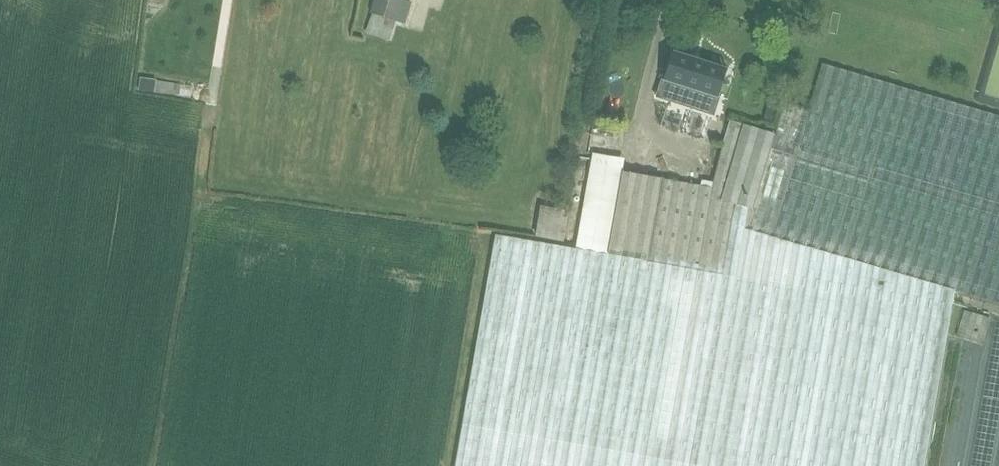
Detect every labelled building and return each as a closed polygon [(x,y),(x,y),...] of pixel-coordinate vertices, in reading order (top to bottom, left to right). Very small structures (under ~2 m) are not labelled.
[(364,32),(389,40),(395,21),(405,24),(412,1),(407,0),(374,0),(364,32)] [(664,80),(665,80),(660,96),(675,101),(680,85),(695,90),(692,99),(713,105),(716,96),(717,96),(725,72),(704,65),(705,63),(673,53),(664,80)] [(774,134),(744,125),(730,120),(712,188),(623,172),(608,254),(496,235),(456,465),(924,465),(955,291),(998,304),(998,116),(823,64),(810,110),(784,102),(774,134)] [(138,88),(153,91),(155,80),(139,78),(138,88)] [(534,236),(563,242),(569,211),(540,206),(534,236)] [(977,360),(990,318),(964,310),(951,352),(977,360)]
